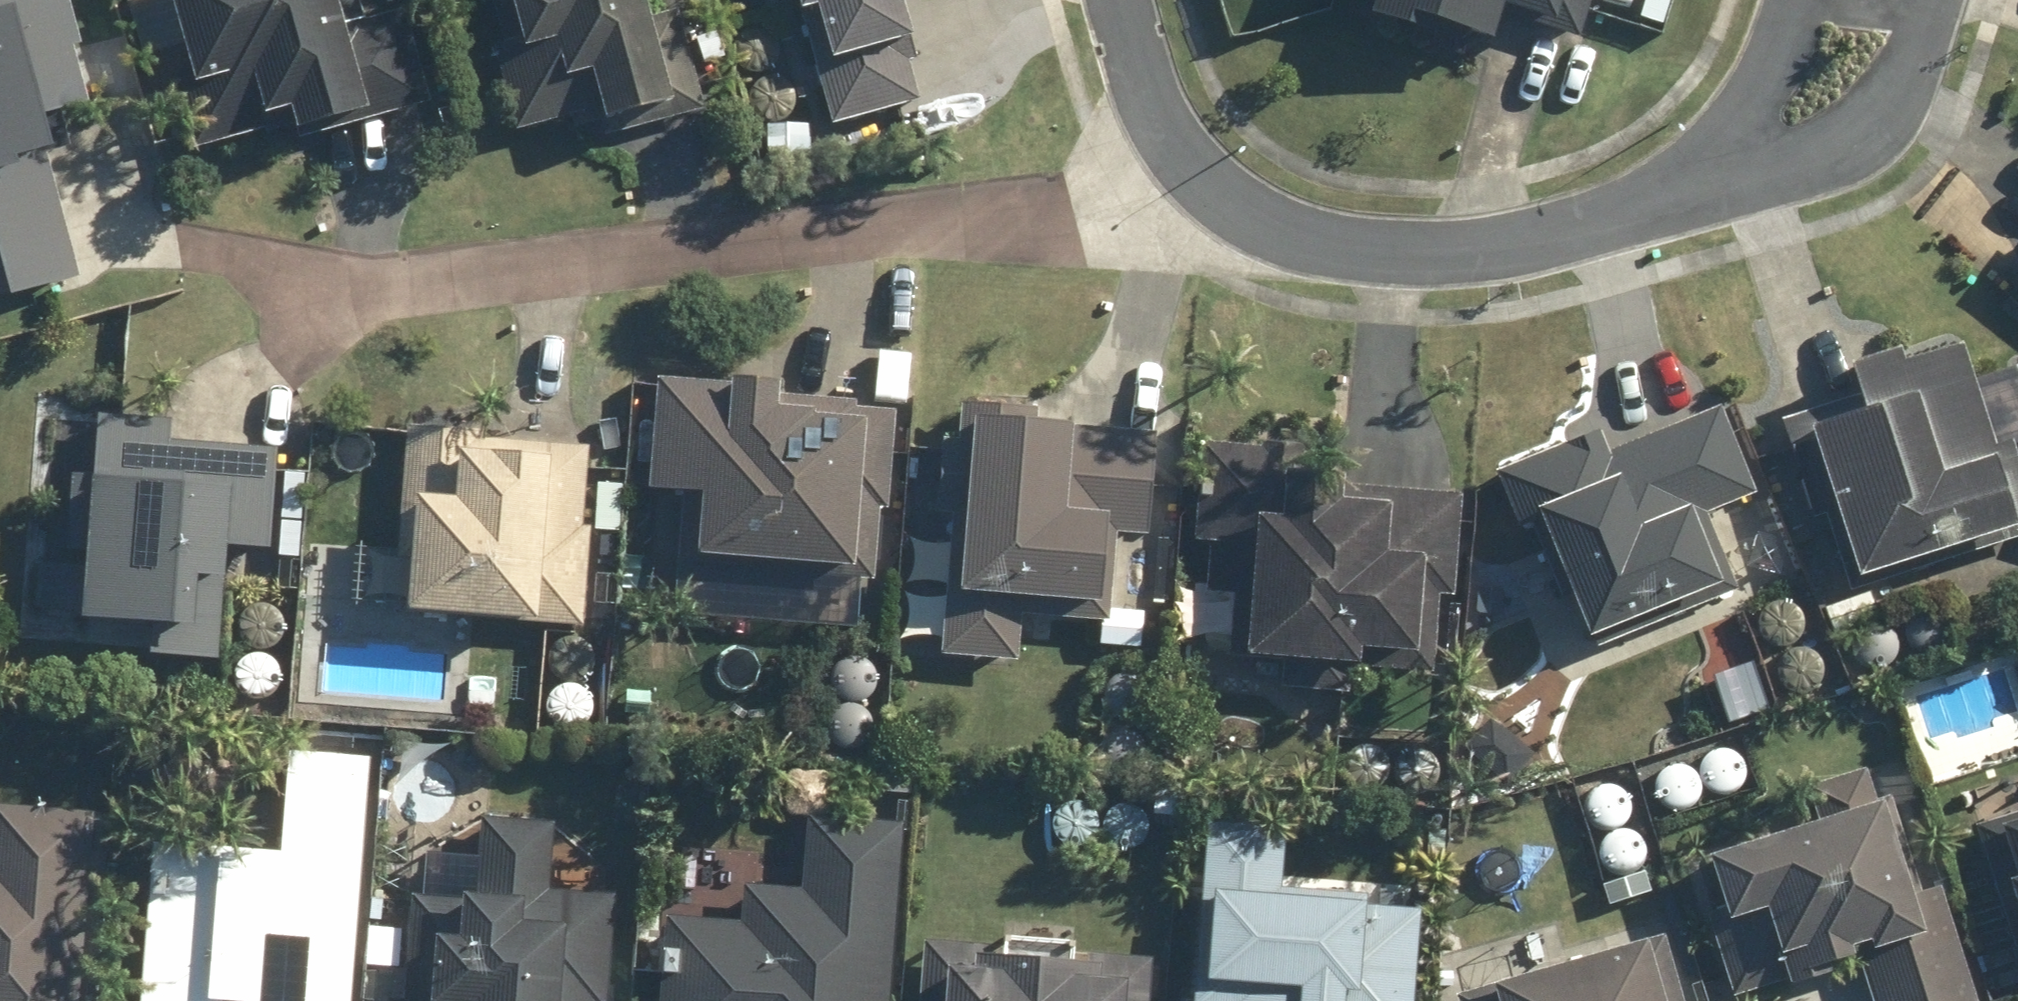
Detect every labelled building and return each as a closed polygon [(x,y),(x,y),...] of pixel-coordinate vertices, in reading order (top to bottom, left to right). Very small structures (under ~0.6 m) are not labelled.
[(79,295),(43,170),(68,163),(63,142),(86,135),(69,77),(77,74),(65,30),(57,31),(48,0),(0,0),(0,317),(79,295)] [(403,26),(362,37),(352,0),(198,0),(163,9),(189,99),(173,103),(191,167),(288,141),(293,162),(365,142),(363,135),(427,117),(403,26)] [(502,3),(491,6),(505,59),(494,64),(515,147),(571,132),(573,142),(599,135),(604,152),(700,127),(675,29),(648,36),(639,0),(501,0),(502,3)] [(800,40),(805,39),(831,139),(922,114),(909,69),(890,0),(789,0),(800,40)] [(1324,4),(1379,20),(1370,48),(1426,65),(1430,54),(1491,73),(1502,37),(1554,53),(1557,47),(1578,54),(1595,0),(1325,0),(1324,4)] [(695,55),(702,79),(722,73),(715,49),(695,55)] [(1813,537),(1826,532),(1848,605),(2017,554),(2017,475),(2013,459),(1992,466),(1960,367),(1901,386),(1898,377),(1852,391),(1858,415),(1783,437),(1813,537)] [(694,586),(852,599),(852,594),(871,595),(878,524),(885,526),(893,427),(854,425),(855,417),(775,411),(775,414),(733,410),(734,406),(656,400),(646,509),(682,519),(677,581),(695,581),(694,586)] [(941,671),(1017,677),(1021,628),(1098,634),(1098,637),(1109,639),(1116,549),(1147,551),(1155,453),(1033,443),(1034,424),(963,418),(960,458),(942,458),(937,529),(951,529),(941,671)] [(1755,509),(1720,423),(1605,469),(1596,449),(1494,490),(1518,547),(1537,539),(1590,667),(1738,608),(1706,529),(1755,509)] [(271,469),(169,459),(172,436),(97,430),(91,495),(73,493),(67,567),(89,569),(82,654),(151,660),(149,674),(213,679),(223,572),(263,575),(271,469)] [(406,643),(536,654),(538,640),(580,644),(587,545),(582,545),(589,462),(481,456),(481,448),(406,444),(396,577),(409,578),(406,643)] [(1454,612),(1460,511),(1337,504),(1336,510),(1299,508),(1301,467),(1262,464),(1262,469),(1199,465),(1193,559),(1210,561),(1206,608),(1234,610),(1230,674),(1245,674),(1244,689),(1281,691),(1279,706),(1350,710),(1351,697),(1357,697),(1358,683),(1414,685),(1414,688),(1432,688),(1437,612),(1454,612)] [(39,585),(39,621),(78,623),(80,586),(39,585)] [(1876,630),(1870,609),(1829,623),(1836,644),(1876,630)] [(1760,694),(1723,711),(1734,735),(1771,719),(1760,694)] [(363,764),(280,758),(272,860),(145,850),(132,1000),(344,1000),(363,764)] [(1865,783),(1809,800),(1825,852),(1709,888),(1715,906),(1702,910),(1730,1000),(1775,1000),(1786,998),(1787,1000),(1820,1000),(1819,997),(1854,987),(1851,980),(1861,977),(1868,1000),(1969,1000),(1940,905),(1921,912),(1890,813),(1875,818),(1865,783)] [(92,825),(0,819),(0,1000),(78,1000),(92,825)] [(606,901),(543,898),(547,827),(473,824),(469,904),(404,899),(399,1000),(601,1000),(606,901)] [(1975,839),(2017,972),(2017,825),(1975,839)] [(908,833),(811,826),(806,899),(750,895),(748,932),(670,927),(665,1000),(896,1000),(908,833)] [(1207,835),(1195,1000),(1414,1000),(1420,923),(1368,920),(1369,908),(1281,901),(1286,840),(1207,835)] [(1153,969),(1087,964),(1086,977),(989,970),(990,957),(923,952),(920,1000),(1151,1000),(1153,969)] [(1664,954),(1505,1000),(1678,1000),(1664,954)]
